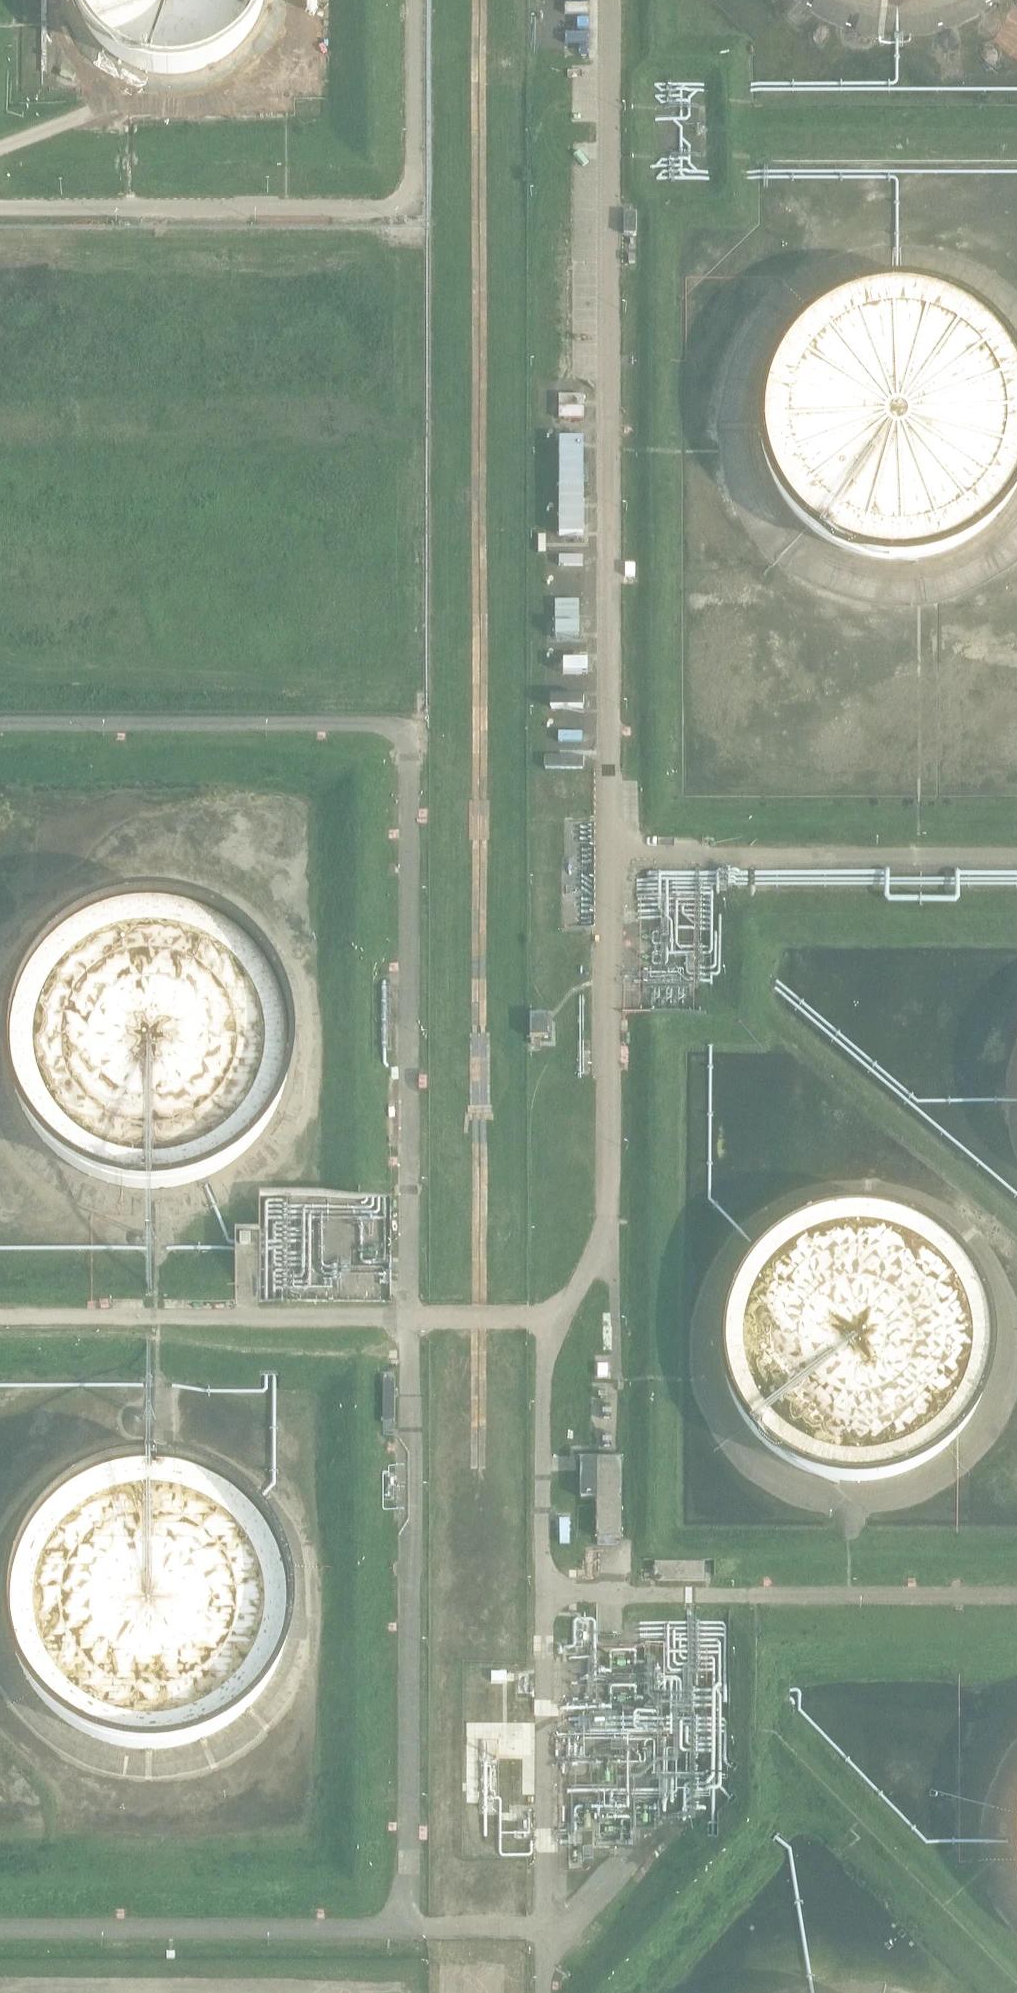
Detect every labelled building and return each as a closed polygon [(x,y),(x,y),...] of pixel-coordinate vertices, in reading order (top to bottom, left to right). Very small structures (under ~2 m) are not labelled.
[(268,25),(275,0),(77,0),(80,15),(96,43),(120,65),(151,78),(185,81),(219,72),(247,52),(268,25)] [(971,256),(993,257),(1002,270),(1014,271),(1016,276),(1016,229),(1012,221),(1012,207),(1009,201),(1016,195),(1016,171),(973,168),(972,179),(961,186),(974,207),(971,256)] [(637,236),(637,214),(625,214),(625,236),(637,236)] [(936,544),(978,527),(1013,497),(1016,490),(1016,327),(985,296),(944,276),(898,271),(854,281),(815,305),(785,340),(769,383),(768,428),(782,472),(809,509),(847,535),(891,547),(936,544)] [(584,395),(559,395),(559,419),(584,419),(584,395)] [(559,523),(584,522),(583,436),(558,436),(559,523)] [(554,566),(584,565),(584,554),(554,554),(554,566)] [(579,601),(555,601),(556,639),(579,638),(579,601)] [(550,671),(584,671),(584,660),(550,660),(550,671)] [(551,708),(583,708),(583,697),(551,697),(551,708)] [(559,743),(584,743),(584,732),(559,732),(559,743)] [(584,758),(545,758),(545,769),(584,769),(584,758)] [(142,1176),(189,1173),(233,1155),(268,1124),(292,1084),(302,1039),(297,992),(277,950),(245,916),(203,894),(155,886),(107,895),(64,919),(32,956),(14,1002),(12,1050),(27,1097),(56,1136),(97,1164),(142,1176)] [(548,1036),(548,1015),(532,1015),(532,1036),(548,1036)] [(957,1451),(986,1417),(1004,1376),(1007,1331),(996,1287),(972,1248),(938,1220),(895,1203),(847,1201),(800,1216),(761,1245),(734,1286),(723,1333),(728,1382),(749,1425),(784,1459),(829,1480),(874,1484),(918,1474),(957,1451)] [(380,1382),(384,1382),(384,1423),(384,1434),(387,1434),(387,1431),(395,1431),(395,1372),(381,1372),(380,1382)] [(107,1721),(155,1730),(204,1722),(247,1697),(280,1660),(298,1614),(299,1565),(283,1518),(266,1496),(253,1479),(211,1452),(167,1442),(121,1445),(78,1463),(44,1494),(21,1533),(11,1578),(16,1624),(35,1665),(66,1699),(107,1721)] [(622,1460),(581,1460),(580,1495),(594,1495),(594,1537),(600,1537),(622,1537),(622,1460)] [(570,1544),(569,1520),(560,1520),(560,1544),(570,1544)] [(655,1561),(654,1581),(705,1582),(705,1562),(655,1561)]
